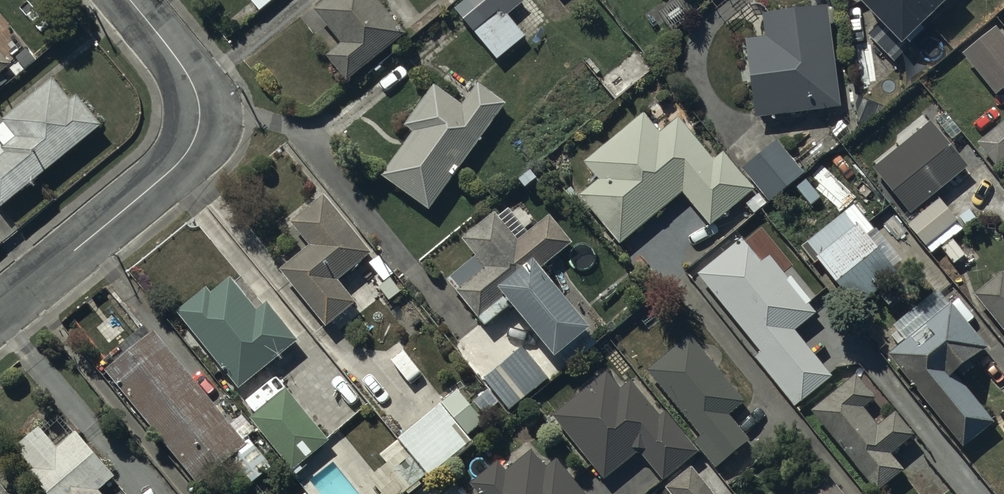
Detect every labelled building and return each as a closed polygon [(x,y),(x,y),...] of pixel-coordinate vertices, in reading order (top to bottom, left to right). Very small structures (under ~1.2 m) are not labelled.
[(377,0),(327,0),(314,11),(341,44),(326,57),(347,82),(405,34),(377,0)] [(454,7),(497,61),(524,38),(507,17),(525,1),(524,0),(463,0),(454,7)] [(640,14),(650,32),(666,23),(670,32),(694,18),(684,0),(665,0),(640,14)] [(881,22),(865,37),(893,66),(912,48),(906,41),(948,0),(860,0),(881,22)] [(765,35),(747,37),(754,118),(840,110),(830,6),(763,13),(765,35)] [(962,55),(996,96),(1003,90),(1003,35),(997,26),(962,55)] [(11,66),(0,52),(0,75),(11,66)] [(101,126),(76,96),(70,102),(51,80),(1,121),(4,125),(0,128),(0,142),(4,147),(1,149),(5,154),(0,158),(0,209),(101,126)] [(428,211),(506,105),(477,85),(462,106),(433,86),(404,126),(413,133),(381,177),(428,211)] [(659,133),(643,113),(584,162),(598,180),(579,197),(620,246),(682,192),(710,227),(755,190),(707,133),(698,141),(678,117),(659,133)] [(977,143),(996,168),(1003,162),(1003,122),(977,143)] [(932,123),(875,168),(911,215),(968,170),(932,123)] [(776,140),(741,169),(760,192),(746,204),(756,214),(804,173),(776,140)] [(309,247),(280,270),(326,328),(357,303),(339,280),(372,254),(326,195),(290,223),(309,247)] [(939,200),(908,224),(925,246),(956,221),(939,200)] [(484,327),(511,305),(554,359),(590,330),(540,269),(572,243),(550,216),(528,234),(524,230),(532,224),(520,209),(512,215),(508,209),(498,217),(494,213),(462,240),(476,257),(447,280),(484,327)] [(818,255),(814,257),(857,310),(899,275),(848,211),(808,243),(818,255)] [(741,240),(698,275),(759,349),(752,355),(794,407),(831,376),(795,332),(815,315),(807,305),(810,302),(790,277),(788,279),(769,256),(760,263),(741,240)] [(974,295),(1003,332),(1003,273),(1003,271),(974,295)] [(206,288),(176,312),(238,389),(298,341),(267,303),(257,311),(231,278),(211,294),(206,288)] [(950,302),(887,355),(964,448),(995,423),(955,375),(958,372),(962,377),(975,366),(971,362),(988,348),(950,302)] [(100,366),(104,371),(197,486),(225,464),(245,488),(272,467),(250,440),(245,444),(154,332),(150,335),(143,326),(122,343),(129,352),(123,357),(119,352),(100,366)] [(646,370),(649,374),(701,438),(695,442),(716,469),(750,442),(730,417),(746,404),(690,335),(646,370)] [(548,379),(522,348),(483,380),(509,411),(548,379)] [(606,374),(552,417),(604,482),(640,454),(662,482),(700,452),(667,411),(661,416),(632,381),(620,391),(606,374)] [(856,374),(811,411),(877,493),(904,472),(891,456),(914,437),(895,414),(878,427),(863,408),(875,398),(856,374)] [(328,442),(286,391),(251,419),(293,470),(328,442)] [(441,405),(467,436),(484,423),(458,391),(441,405)] [(467,436),(441,405),(397,440),(431,480),(474,444),(467,436)] [(28,473),(47,493),(99,493),(98,493),(116,477),(60,415),(42,431),(39,428),(14,450),(32,469),(28,473)] [(397,440),(380,455),(387,463),(369,478),(382,493),(413,493),(431,480),(397,440)] [(555,460),(546,468),(532,451),(506,472),(497,462),(470,485),(477,493),(584,493),(555,460)] [(666,488),(671,493),(712,493),(690,468),(666,488)] [(829,473),(802,493),(845,493),(829,473)]
